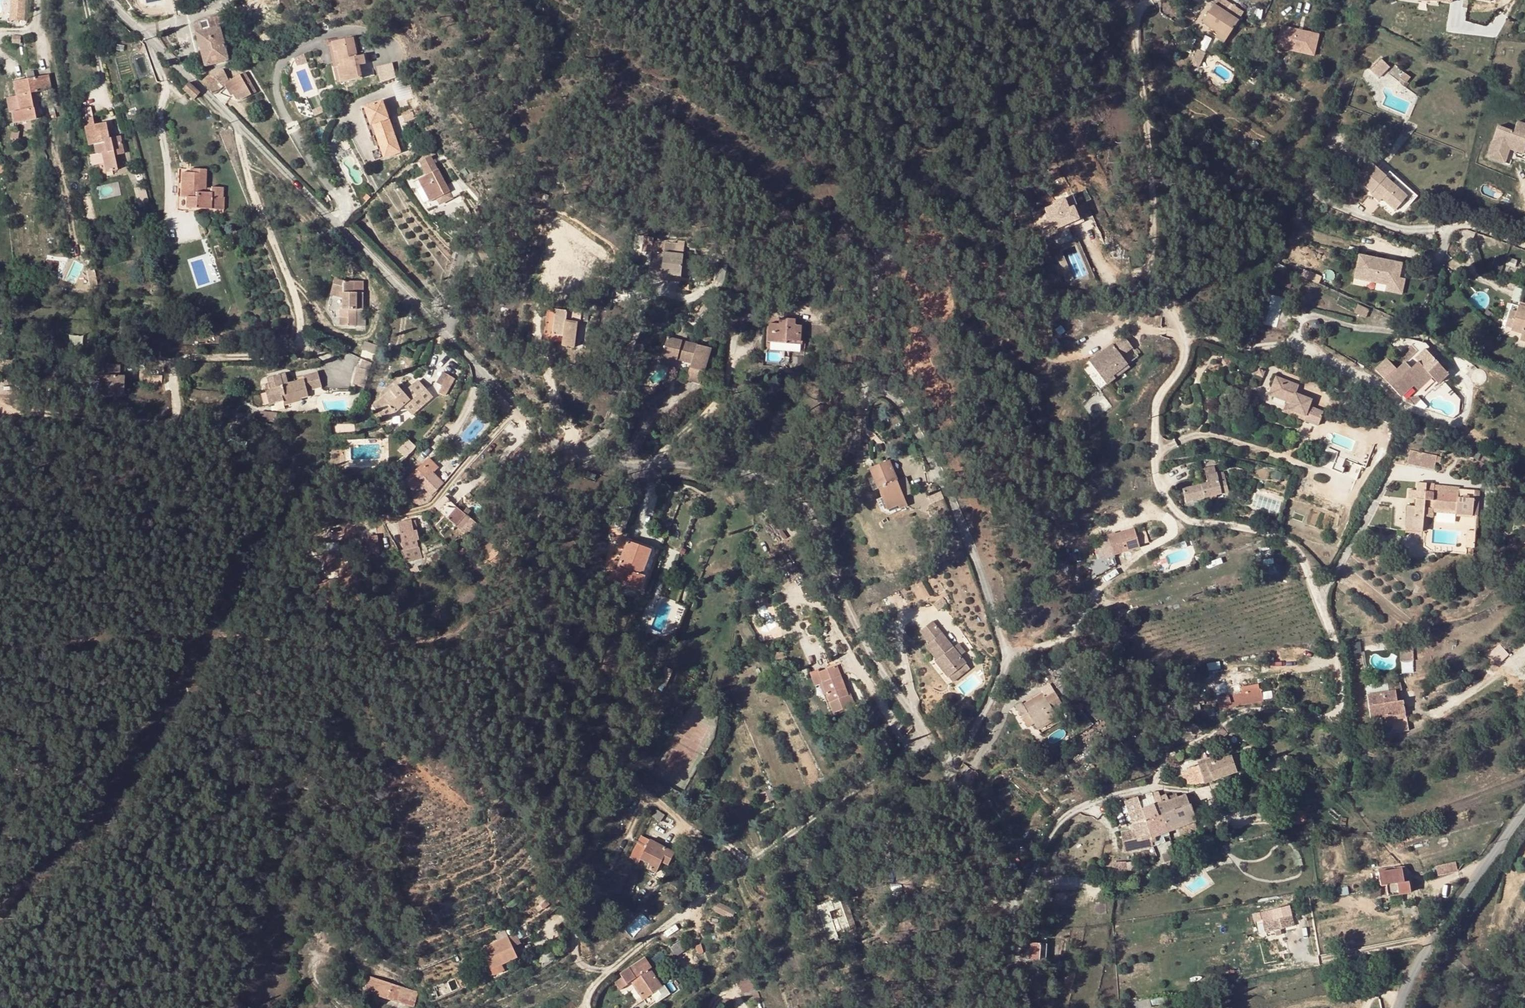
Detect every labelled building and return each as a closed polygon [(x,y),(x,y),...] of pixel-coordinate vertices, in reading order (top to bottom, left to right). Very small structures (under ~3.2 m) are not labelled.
[(9,18),(23,19),(24,0),(10,0),(9,18)] [(1202,23),(1219,34),(1228,40),(1239,22),(1213,5),(1202,23)] [(194,23),(205,65),(227,59),(219,27),(225,26),(222,15),(194,23)] [(1283,28),(1278,49),(1314,58),(1320,37),(1283,28)] [(1225,45),(1228,40),(1219,34),(1216,39),(1225,45)] [(357,55),(353,37),(331,42),(333,52),(337,52),(339,61),(345,59),(347,66),(340,68),(337,69),(340,82),(362,77),(359,65),(365,64),(362,54),(357,55)] [(1382,61),(1370,73),(1379,81),(1390,69),(1382,61)] [(377,67),(381,82),(397,78),(393,62),(377,67)] [(143,71),(146,79),(152,76),(149,69),(143,71)] [(228,80),(222,69),(209,73),(222,86),(224,84),(228,80)] [(222,86),(209,73),(202,81),(214,93),(222,86)] [(48,74),(34,76),(33,76),(36,91),(50,88),(48,74)] [(239,75),(231,80),(239,94),(242,99),(254,92),(252,88),(248,90),(239,75)] [(1405,75),(1402,80),(1408,86),(1412,80),(1405,75)] [(30,92),(36,91),(33,76),(26,78),(13,80),(16,95),(17,95),(19,110),(11,111),(14,122),(35,118),(30,92)] [(228,80),(224,84),(232,97),(239,94),(231,80),(228,80)] [(198,92),(188,82),(185,86),(183,88),(193,97),(194,96),(198,92)] [(1070,87),(1062,92),(1065,99),(1074,95),(1070,87)] [(399,151),(382,101),(364,106),(370,125),(372,124),(380,148),(384,147),(386,156),(399,151)] [(84,118),(94,115),(92,107),(82,110),(84,118)] [(92,117),(82,119),(88,144),(92,143),(95,153),(100,152),(105,171),(116,169),(113,154),(123,152),(119,135),(108,137),(105,122),(93,125),(92,117)] [(1516,123),(1513,133),(1497,127),(1486,158),(1504,164),(1510,146),(1524,151),(1524,148),(1524,126),(1516,123)] [(460,193),(453,180),(445,185),(430,156),(419,162),(426,175),(418,179),(430,201),(436,198),(441,195),(443,200),(444,201),(460,193)] [(1373,166),(1359,182),(1374,195),(1375,193),(1384,201),(1397,212),(1405,204),(1408,199),(1386,180),(1387,178),(1373,166)] [(186,168),(178,168),(177,209),(198,210),(198,208),(223,208),(224,197),(222,197),(223,188),(212,187),(211,189),(205,188),(206,168),(195,168),(195,172),(192,172),(187,172),(187,168),(186,168)] [(1057,169),(1044,175),(1048,182),(1061,176),(1057,169)] [(1387,178),(1386,180),(1408,199),(1405,204),(1411,209),(1419,198),(1391,173),(1387,178)] [(1374,195),(1372,196),(1382,204),(1384,201),(1375,193),(1374,195)] [(1067,210),(1074,207),(1078,206),(1073,194),(1064,198),(1067,205),(1065,206),(1067,210)] [(1064,198),(1054,202),(1055,205),(1045,209),(1047,214),(1045,215),(1048,224),(1053,223),(1056,229),(1079,220),(1074,207),(1067,210),(1065,206),(1067,205),(1064,198)] [(653,251),(651,273),(681,277),(683,255),(653,251)] [(1360,257),(1355,280),(1387,287),(1397,290),(1399,280),(1400,276),(1396,275),(1398,265),(1360,257)] [(680,282),(681,277),(651,273),(650,278),(680,282)] [(1294,282),(1278,275),(1275,282),(1290,290),(1294,282)] [(475,280),(467,278),(464,290),(472,292),(475,280)] [(340,282),(331,280),(328,291),(341,294),(341,298),(341,310),(347,310),(347,317),(339,318),(339,326),(355,325),(354,309),(361,309),(361,292),(351,292),(351,281),(340,282)] [(1397,290),(1387,287),(1385,293),(1402,297),(1405,282),(1399,280),(1397,290)] [(361,281),(351,281),(351,292),(361,292),(361,281)] [(1514,309),(1510,323),(1509,325),(1524,330),(1524,309),(1515,306),(1514,309)] [(1504,321),(1510,323),(1514,309),(1508,307),(1504,321)] [(568,312),(548,308),(544,340),(563,343),(562,346),(574,347),(578,324),(581,325),(583,310),(568,308),(568,312)] [(1368,312),(1357,308),(1354,314),(1365,319),(1368,312)] [(796,319),(781,318),(780,324),(770,323),(769,342),(786,343),(786,341),(800,342),(801,331),(802,325),(795,325),(796,319)] [(1519,333),(1524,335),(1524,330),(1509,325),(1508,330),(1519,333)] [(1519,333),(1517,340),(1524,342),(1524,335),(1519,333)] [(710,348),(667,337),(662,355),(691,363),(687,380),(701,384),(710,348)] [(1089,363),(1090,365),(1097,374),(1090,380),(1099,391),(1106,386),(1114,380),(1112,377),(1127,366),(1121,358),(1132,349),(1125,340),(1113,348),(1111,346),(1089,363)] [(367,342),(364,348),(374,352),(377,346),(367,342)] [(1415,359),(1418,362),(1428,353),(1425,349),(1415,359)] [(1401,397),(1414,386),(1427,373),(1432,378),(1438,384),(1449,374),(1433,358),(1428,353),(1418,362),(1410,369),(1405,363),(1397,371),(1386,381),(1401,397)] [(373,362),(361,357),(359,365),(371,368),(373,362)] [(1376,370),(1386,381),(1397,371),(1386,359),(1376,370)] [(119,384),(125,384),(125,374),(120,374),(120,362),(108,362),(107,377),(107,392),(119,393),(119,384)] [(359,365),(357,365),(353,382),(365,385),(371,368),(359,365)] [(1127,366),(1112,377),(1114,380),(1129,369),(1127,366)] [(447,395),(456,378),(446,372),(437,389),(447,395)] [(1418,391),(1432,378),(1427,373),(1414,386),(1418,391)] [(270,377),(272,389),(275,403),(283,401),(283,404),(302,400),(302,398),(309,397),(308,391),(320,389),(322,388),(319,374),(304,377),(305,381),(290,383),(284,384),(282,374),(270,377)] [(1275,376),(1271,387),(1276,389),(1273,397),(1290,404),(1288,410),(1304,417),(1311,400),(1295,393),(1298,386),(1275,376)] [(107,392),(107,377),(100,377),(99,392),(107,392)] [(403,404),(405,406),(412,413),(420,406),(433,394),(418,378),(408,388),(404,391),(398,384),(397,383),(373,406),(386,420),(403,404)] [(402,381),(398,384),(404,391),(408,388),(402,381)] [(1276,389),(1271,387),(1268,395),(1273,397),(1276,389)] [(435,396),(433,394),(420,406),(422,409),(435,396)] [(501,405),(507,411),(512,405),(507,400),(506,398),(501,405)] [(403,404),(386,420),(388,423),(405,406),(403,404)] [(410,439),(399,450),(408,458),(418,447),(410,439)] [(1409,463),(1438,470),(1441,456),(1412,450),(1409,463)] [(428,489),(414,500),(416,504),(424,502),(443,481),(433,471),(438,465),(428,456),(411,474),(417,479),(428,489)] [(876,484),(894,473),(888,460),(869,468),(871,472),(872,472),(874,475),(873,476),(876,484)] [(1197,484),(1201,499),(1227,493),(1222,472),(1216,473),(1214,466),(1204,468),(1208,482),(1197,484)] [(876,484),(878,488),(880,492),(879,492),(882,499),(887,510),(902,493),(894,473),(876,484)] [(417,479),(411,474),(405,480),(410,486),(417,479)] [(876,484),(873,476),(868,478),(872,487),(876,484)] [(1197,484),(1184,488),(1187,502),(1201,499),(1197,484)] [(1433,486),(1417,484),(1416,491),(1409,491),(1408,500),(1415,500),(1415,507),(1407,506),(1405,531),(1422,533),(1422,531),(1424,508),(1434,509),(1456,511),(1456,515),(1472,516),(1474,500),(1458,499),(1459,495),(1432,493),(1433,486)] [(907,506),(902,493),(887,510),(897,505),(899,509),(907,506)] [(882,511),(884,513),(887,510),(882,499),(877,501),(882,511)] [(887,510),(884,513),(888,513),(899,509),(897,505),(887,510)] [(447,517),(467,536),(477,524),(466,515),(470,511),(466,508),(462,512),(456,507),(447,517)] [(1433,518),(1434,513),(1434,509),(1424,508),(1422,531),(1427,532),(1428,518),(1433,518)] [(411,519),(398,522),(402,542),(416,539),(419,538),(417,529),(414,529),(412,519),(411,519)] [(1106,536),(1112,555),(1139,547),(1133,529),(1106,536)] [(377,535),(361,537),(363,548),(378,546),(377,535)] [(416,539),(402,542),(404,550),(418,547),(416,539)] [(650,549),(627,540),(613,579),(639,589),(644,577),(640,576),(650,549)] [(494,548),(483,560),(493,568),(504,556),(494,548)] [(324,560),(337,558),(336,552),(323,554),(324,560)] [(1112,555),(1085,562),(1091,580),(1115,566),(1114,561),(1112,555)] [(324,560),(325,570),(338,568),(337,558),(324,560)] [(960,656),(953,648),(931,622),(919,631),(928,642),(925,646),(937,660),(934,662),(948,678),(966,663),(960,656)] [(1413,643),(1400,643),(1400,663),(1413,663),(1413,643)] [(958,644),(953,648),(960,656),(965,652),(958,644)] [(786,651),(777,651),(778,662),(786,662),(786,651)] [(970,668),(966,663),(948,678),(952,682),(970,668)] [(847,693),(841,679),(839,680),(837,676),(840,675),(836,664),(811,674),(815,684),(822,681),(834,711),(853,703),(849,693),(847,693)] [(1228,695),(1219,697),(1218,698),(1220,710),(1262,701),(1260,689),(1258,690),(1257,685),(1252,686),(1253,691),(1245,692),(1228,695)] [(1371,718),(1384,716),(1405,713),(1403,700),(1397,701),(1395,690),(1389,691),(1368,694),(1371,718)] [(1037,728),(1057,716),(1053,709),(1062,704),(1055,692),(1026,709),(1022,702),(1015,706),(1020,715),(1026,712),(1029,717),(1036,729),(1037,728)] [(1071,709),(1064,714),(1068,719),(1074,714),(1071,709)] [(1093,724),(1081,710),(1074,716),(1085,730),(1093,724)] [(1026,712),(1020,715),(1024,721),(1029,717),(1026,712)] [(1405,713),(1384,716),(1385,721),(1406,718),(1405,713)] [(1407,730),(1406,718),(1385,721),(1387,733),(1407,730)] [(1227,725),(1222,728),(1226,733),(1234,727),(1230,723),(1227,725)] [(1191,724),(1184,729),(1191,737),(1197,731),(1191,724)] [(1181,773),(1185,785),(1193,786),(1216,778),(1241,770),(1236,754),(1223,758),(1199,767),(1181,773)] [(1197,762),(1199,767),(1223,758),(1222,754),(1197,762)] [(775,797),(771,787),(764,790),(769,800),(775,797)] [(762,803),(769,800),(764,790),(758,793),(762,803)] [(1163,815),(1189,806),(1185,795),(1177,797),(1176,794),(1170,796),(1170,799),(1168,799),(1165,794),(1159,796),(1160,797),(1162,802),(1156,803),(1157,806),(1160,816),(1163,815)] [(1136,832),(1139,841),(1152,837),(1143,809),(1141,802),(1139,796),(1124,801),(1132,823),(1135,832),(1136,832)] [(1156,803),(1155,798),(1141,802),(1143,809),(1157,806),(1156,803)] [(1201,802),(1189,806),(1195,821),(1206,817),(1201,802)] [(1143,809),(1152,837),(1164,832),(1168,831),(1163,815),(1160,816),(1157,806),(1143,809)] [(1163,815),(1168,831),(1181,826),(1195,821),(1189,806),(1163,815)] [(655,810),(651,817),(657,821),(661,815),(655,810)] [(1195,821),(1181,826),(1183,834),(1198,829),(1195,821)] [(1120,831),(1123,842),(1139,841),(1136,832),(1135,832),(1132,823),(1129,824),(1130,829),(1120,831)] [(1167,843),(1164,832),(1152,837),(1155,847),(1167,843)] [(673,852),(641,836),(629,858),(638,863),(640,859),(648,863),(646,867),(656,872),(661,861),(668,864),(673,852)] [(1122,842),(1124,852),(1155,847),(1152,837),(1139,841),(1123,842),(1122,842)] [(1113,863),(1114,873),(1129,872),(1126,862),(1113,863)] [(1439,875),(1459,873),(1458,863),(1438,864),(1439,875)] [(1378,872),(1379,879),(1380,885),(1386,885),(1388,896),(1410,893),(1409,881),(1403,882),(1401,869),(1378,872)] [(487,883),(492,890),(499,886),(495,878),(487,883)] [(813,915),(816,928),(825,927),(828,940),(837,938),(831,913),(841,910),(843,919),(838,920),(841,935),(856,932),(848,898),(819,905),(821,914),(813,915)] [(550,904),(546,899),(540,904),(544,908),(550,904)] [(717,911),(729,917),(733,910),(721,904),(717,911)] [(1292,915),(1279,917),(1282,928),(1294,925),(1292,915)] [(1271,930),(1282,928),(1279,917),(1270,919),(1271,930)] [(1425,922),(1417,922),(1417,930),(1425,930),(1425,922)] [(507,936),(481,948),(483,954),(486,960),(490,969),(502,964),(517,957),(507,936)] [(684,949),(679,942),(670,948),(675,956),(684,949)] [(1046,953),(1047,944),(1030,943),(1029,962),(1039,962),(1040,952),(1046,953)] [(483,954),(477,957),(480,963),(486,960),(483,954)] [(651,967),(645,957),(619,974),(622,977),(626,983),(630,981),(643,999),(651,993),(661,986),(649,968),(651,967)] [(504,970),(502,964),(490,969),(493,974),(493,975),(504,970)] [(391,983),(368,976),(365,992),(411,1007),(416,992),(391,984),(391,983)] [(622,977),(614,982),(619,989),(627,984),(626,983),(622,977)] [(751,978),(739,983),(743,993),(755,988),(751,978)] [(236,998),(226,1007),(241,1007),(244,1005),(236,998)]
